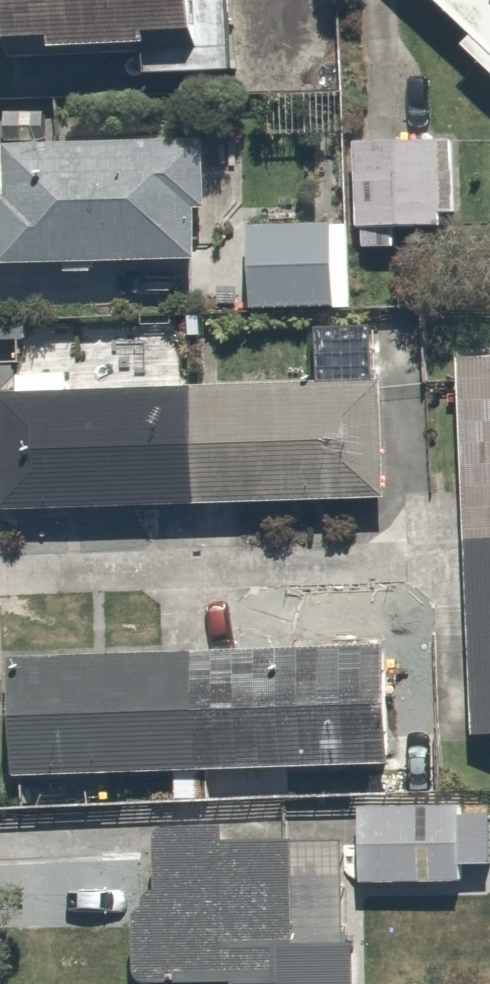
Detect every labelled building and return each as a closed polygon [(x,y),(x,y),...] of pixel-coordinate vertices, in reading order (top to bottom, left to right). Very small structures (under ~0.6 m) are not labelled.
[(9,61),(225,62),(226,0),(9,0),(9,61)] [(489,57),(489,0),(430,0),(489,57)] [(457,144),(360,144),(360,257),(457,257),(457,144)] [(196,161),(5,162),(6,278),(197,277),(196,161)] [(339,230),(246,230),(246,312),(339,311),(339,230)] [(463,376),(466,750),(489,750),(489,376),(463,376)] [(398,389),(14,402),(18,517),(402,503),(398,389)] [(382,646),(6,658),(11,777),(386,764),(382,646)] [(458,806),(356,808),(357,883),(459,882),(458,806)] [(153,827),(152,890),(141,897),(141,907),(131,914),(130,965),(133,976),(143,983),(229,982),(229,983),(351,983),(350,942),(289,942),(289,841),(221,840),(221,826),(153,827)]
